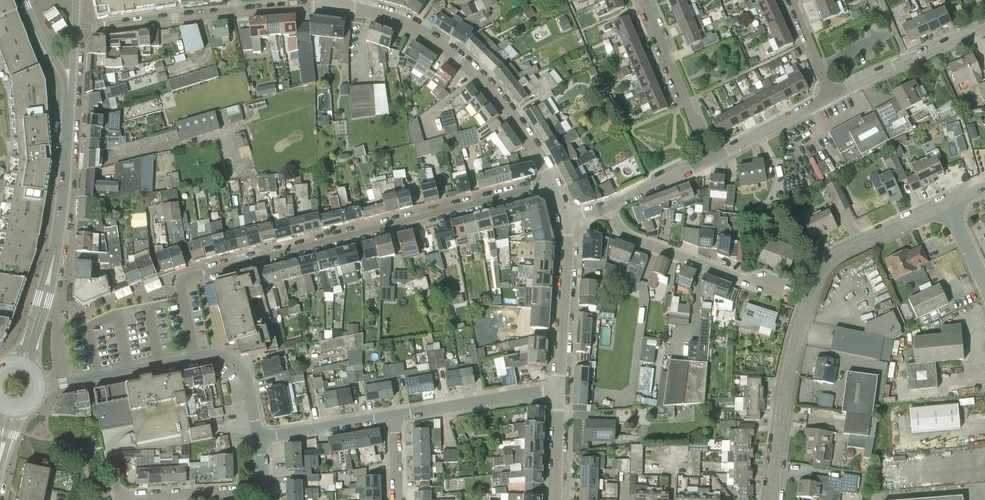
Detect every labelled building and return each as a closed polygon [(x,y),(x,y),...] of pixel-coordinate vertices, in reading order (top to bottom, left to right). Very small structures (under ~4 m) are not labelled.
[(12,0),(0,0),(0,84),(3,91),(7,138),(0,139),(0,153),(50,147),(44,82),(12,0)] [(96,19),(175,8),(174,4),(180,3),(179,0),(93,0),(96,19)] [(385,2),(407,8),(413,0),(385,0),(385,2)] [(407,8),(419,16),(429,1),(427,0),(413,0),(407,8)] [(606,0),(611,13),(624,8),(621,0),(607,0),(606,0)] [(685,0),(671,0),(669,1),(673,12),(688,6),(685,0)] [(760,8),(763,16),(778,10),(773,0),(765,0),(758,3),(754,5),(747,8),(749,11),(755,9),(755,10),(760,8)] [(833,4),(832,0),(815,0),(818,9),(833,4)] [(464,21),(479,13),(474,3),(462,9),(462,11),(460,12),(454,8),(442,10),(440,14),(433,24),(451,37),(464,21)] [(823,21),(837,16),(835,10),(833,4),(818,9),(823,21)] [(678,24),(692,18),(688,6),(673,12),(678,24)] [(941,29),(933,12),(931,7),(921,11),(920,10),(920,11),(930,33),(941,29)] [(933,12),(941,29),(951,24),(944,7),(933,12)] [(531,8),(523,12),(528,19),(535,15),(531,8)] [(57,9),(46,16),(45,23),(49,29),(56,30),(66,23),(68,16),(64,10),(57,9)] [(489,16),(488,14),(486,10),(479,13),(464,21),(451,37),(466,46),(478,33),(474,30),(470,28),(481,23),(480,21),(489,16)] [(768,28),(782,21),(778,10),(763,16),(768,28)] [(859,10),(852,14),(855,21),(863,17),(859,10)] [(920,38),(930,33),(920,11),(916,12),(918,18),(912,21),(920,38)] [(683,36),(698,30),(704,27),(701,19),(704,17),(703,13),(697,16),(692,18),(678,24),(683,36)] [(295,24),(296,24),(296,16),(281,17),(282,35),(290,35),(290,38),(288,38),(289,54),(290,53),(292,53),(296,52),(298,52),(297,45),(295,24)] [(269,39),(271,54),(277,52),(279,52),(277,43),(276,36),(282,35),(281,17),(268,18),(267,18),(268,39),(269,39)] [(619,35),(633,29),(628,17),(614,23),(619,35)] [(260,40),(268,39),(267,18),(251,20),(251,30),(239,30),(243,51),(253,50),(253,53),(261,53),(260,40)] [(333,41),(335,20),(310,18),(310,24),(311,37),(320,38),(319,44),(322,45),(320,65),(329,66),(331,47),(332,48),(333,41)] [(563,32),(571,28),(567,19),(559,22),(563,32)] [(333,41),(332,48),(335,48),(334,61),(339,62),(338,64),(349,65),(349,52),(351,31),(345,31),(346,21),(335,20),(333,41)] [(773,38),(787,32),(782,21),(768,28),(773,38)] [(909,43),(920,38),(912,21),(902,26),(909,43)] [(212,48),(219,47),(224,47),(223,38),(230,38),(229,22),(214,23),(215,38),(211,38),(212,48)] [(295,24),(297,45),(311,44),(311,39),(311,37),(310,24),(296,24),(295,24)] [(378,46),(384,29),(372,24),(366,42),(372,44),(373,63),(379,62),(378,46)] [(187,52),(204,48),(198,25),(180,28),(187,52)] [(378,46),(379,62),(380,62),(380,64),(383,65),(386,65),(387,67),(385,49),(389,50),(395,33),(384,29),(378,46)] [(619,35),(619,36),(624,46),(638,40),(633,29),(619,35)] [(139,47),(139,55),(151,55),(151,47),(160,45),(159,30),(139,32),(141,47),(139,47)] [(481,61),(496,47),(490,40),(491,40),(481,30),(478,33),(466,46),(480,60),(481,61)] [(698,30),(683,36),(688,47),(702,41),(705,48),(719,42),(716,34),(712,36),(711,33),(706,35),(705,33),(700,35),(698,30)] [(122,48),(139,47),(141,47),(139,32),(109,36),(110,43),(110,48),(122,48)] [(787,32),(773,38),(779,50),(779,51),(793,44),(787,32)] [(110,48),(110,43),(107,43),(107,36),(94,37),(90,43),(89,54),(97,54),(97,67),(115,68),(117,68),(140,65),(138,55),(139,55),(139,47),(122,48),(110,48)] [(494,75),(503,66),(501,65),(509,57),(504,51),(512,44),(508,39),(501,43),(496,47),(481,61),(494,75)] [(619,48),(613,51),(615,55),(619,52),(621,55),(626,53),(629,58),(643,52),(638,40),(624,46),(619,48)] [(414,69),(425,50),(414,43),(405,57),(408,59),(406,64),(414,69)] [(312,48),(311,44),(297,45),(298,52),(300,70),(302,86),(315,83),(312,48)] [(396,67),(399,57),(400,52),(393,50),(390,66),(396,67)] [(432,81),(437,74),(431,70),(438,58),(425,50),(414,69),(413,70),(423,76),(416,83),(420,87),(429,79),(432,81)] [(794,60),(799,58),(796,51),(791,54),(794,60)] [(643,52),(629,58),(633,69),(648,63),(643,52)] [(116,74),(115,68),(97,67),(97,54),(89,54),(88,66),(87,74),(93,74),(93,81),(104,81),(103,76),(116,74)] [(399,57),(396,67),(402,69),(404,58),(399,57)] [(756,58),(749,61),(752,67),(759,64),(756,58)] [(980,73),(974,58),(966,61),(965,59),(950,66),(956,80),(963,77),(965,80),(970,78),(973,86),(981,82),(978,74),(980,73)] [(163,62),(154,65),(156,73),(165,70),(163,62)] [(525,78),(533,74),(539,72),(537,68),(536,66),(521,73),(519,75),(510,63),(505,68),(503,66),(494,75),(500,80),(508,90),(525,78)] [(638,81),(652,75),(648,63),(633,69),(638,81)] [(437,74),(432,81),(437,86),(433,92),(437,96),(436,99),(441,102),(451,95),(444,89),(446,86),(457,73),(446,65),(437,74)] [(789,81),(796,94),(808,88),(795,65),(791,67),(794,72),(787,76),(789,81)] [(206,69),(210,80),(219,77),(216,66),(206,69)] [(622,70),(616,72),(618,76),(623,74),(629,71),(628,68),(622,70)] [(200,83),(210,80),(206,69),(197,71),(200,83)] [(593,69),(588,71),(591,78),(596,75),(593,69)] [(191,86),(200,83),(197,71),(187,74),(191,86)] [(166,72),(157,75),(159,83),(168,80),(166,72)] [(551,91),(558,87),(547,73),(541,78),(538,80),(533,74),(525,78),(508,90),(519,105),(523,104),(523,105),(530,102),(530,103),(532,102),(529,99),(534,95),(537,99),(551,91)] [(87,74),(86,94),(86,97),(101,94),(102,97),(112,94),(113,98),(119,97),(117,86),(110,87),(106,89),(104,81),(93,81),(93,74),(87,74)] [(181,88),(191,86),(187,74),(178,77),(181,88)] [(643,92),(657,86),(652,75),(638,81),(643,92)] [(136,80),(138,84),(130,87),(131,89),(150,83),(148,76),(136,80)] [(171,91),(181,89),(178,77),(168,80),(171,91)] [(785,100),(778,87),(774,89),(768,79),(762,82),(765,87),(774,106),(785,100)] [(785,100),(796,94),(789,81),(778,87),(785,100)] [(890,103),(873,112),(874,113),(889,140),(889,141),(912,128),(907,119),(909,118),(905,110),(919,103),(929,98),(922,86),(918,88),(914,81),(893,92),(904,111),(896,115),(890,103)] [(268,95),(276,93),(274,85),(266,86),(268,95)] [(352,120),(376,117),(374,85),(350,87),(352,120)] [(480,96),(472,86),(459,95),(468,106),(469,105),(480,96)] [(648,103),(662,97),(657,86),(643,92),(639,94),(633,96),(635,100),(640,98),(641,100),(646,98),(648,103)] [(774,106),(765,87),(757,91),(754,86),(751,88),(754,94),(756,98),(764,112),(774,106)] [(403,91),(407,96),(411,92),(407,87),(403,91)] [(551,91),(554,96),(555,98),(563,94),(559,87),(558,87),(551,91)] [(541,104),(554,96),(551,91),(537,99),(541,104)] [(608,99),(604,91),(600,94),(603,101),(608,99)] [(86,97),(85,113),(95,111),(111,109),(109,99),(113,98),(112,94),(102,97),(101,94),(86,97)] [(489,106),(481,95),(480,96),(469,105),(477,116),(479,115),(479,114),(489,106)] [(662,97),(648,103),(651,110),(646,112),(646,113),(641,115),(643,120),(667,109),(662,97)] [(753,117),(764,112),(756,98),(746,104),(753,117)] [(742,123),(735,110),(733,106),(729,100),(726,101),(728,107),(727,108),(729,113),(724,116),(731,129),(742,123)] [(248,111),(248,113),(267,108),(265,102),(248,106),(249,111),(248,111)] [(239,105),(242,115),(248,113),(248,111),(246,104),(239,105)] [(534,127),(552,117),(544,104),(536,108),(526,114),(534,127)] [(742,123),(753,117),(746,104),(735,110),(742,123)] [(141,106),(142,115),(151,114),(150,105),(141,106)] [(478,137),(490,128),(487,125),(499,117),(490,105),(489,106),(479,114),(479,115),(485,124),(477,131),(478,137)] [(138,108),(129,110),(131,119),(141,117),(138,108)] [(84,131),(102,130),(104,130),(104,126),(120,127),(121,112),(104,114),(104,117),(94,116),(95,111),(85,113),(85,117),(84,131)] [(440,115),(442,122),(454,119),(452,112),(440,115)] [(181,143),(220,130),(215,113),(175,124),(168,126),(170,131),(150,137),(152,144),(178,136),(181,143)] [(889,140),(874,113),(863,120),(861,116),(829,133),(846,164),(889,140)] [(546,147),(556,141),(555,138),(565,133),(555,116),(552,117),(534,127),(545,144),(546,147)] [(719,135),(731,129),(724,116),(712,122),(719,135)] [(410,131),(421,127),(418,118),(409,124),(410,131)] [(444,129),(456,126),(454,119),(442,122),(444,129)] [(958,122),(951,124),(953,130),(960,128),(958,122)] [(506,124),(494,132),(494,133),(501,144),(514,135),(506,124)] [(456,126),(444,129),(446,136),(456,133),(458,133),(456,126)] [(970,128),(973,139),(980,137),(977,126),(970,128)] [(411,138),(423,134),(421,127),(410,131),(411,138)] [(478,137),(477,131),(476,128),(458,133),(456,133),(460,149),(479,143),(478,137)] [(493,133),(490,128),(478,137),(479,143),(489,136),(493,133)] [(120,137),(123,137),(121,131),(115,131),(109,130),(109,136),(102,136),(102,130),(84,131),(83,142),(102,142),(102,141),(120,141),(120,137)] [(586,155),(593,151),(589,143),(574,151),(570,144),(580,139),(575,130),(556,141),(546,147),(559,170),(586,155)] [(245,132),(234,136),(238,150),(253,145),(250,134),(246,136),(245,132)] [(412,145),(415,144),(425,142),(423,134),(411,138),(412,145)] [(906,134),(890,142),(892,145),(907,138),(906,134)] [(501,144),(509,155),(522,146),(514,135),(501,144)] [(428,141),(432,154),(446,150),(443,136),(428,141)] [(127,138),(123,137),(120,137),(120,141),(102,141),(102,142),(83,142),(82,154),(92,154),(100,152),(108,150),(126,144),(127,138)] [(425,156),(432,154),(428,141),(425,142),(415,144),(417,158),(425,156)] [(366,156),(364,146),(354,149),(356,159),(366,156)] [(1,347),(2,344),(3,342),(5,338),(35,253),(51,163),(50,163),(49,150),(50,149),(50,147),(0,153),(0,347),(1,347)] [(901,148),(894,152),(897,158),(904,155),(901,148)] [(923,188),(931,185),(929,181),(944,174),(937,160),(940,158),(941,156),(938,150),(936,149),(925,155),(927,158),(912,165),(923,188)] [(569,189),(589,178),(583,166),(597,159),(593,151),(586,155),(559,170),(564,179),(569,189)] [(100,152),(92,154),(82,154),(81,174),(96,170),(97,170),(97,169),(99,169),(100,152)] [(907,179),(897,158),(894,152),(885,156),(887,160),(885,161),(890,172),(871,181),(880,199),(892,193),(896,201),(903,198),(896,184),(907,179)] [(509,163),(519,161),(517,154),(502,159),(498,160),(501,170),(493,172),(496,185),(513,181),(510,169),(509,163)] [(152,194),(154,155),(141,159),(140,193),(152,194)] [(106,202),(139,196),(140,193),(141,159),(116,165),(115,183),(95,182),(96,170),(81,174),(79,200),(99,200),(98,198),(104,196),(106,202)] [(823,171),(826,177),(837,171),(832,159),(815,167),(818,174),(823,171)] [(741,187),(766,182),(763,160),(754,162),(754,165),(737,168),(741,187)] [(490,163),(489,163),(483,165),(481,166),(483,174),(476,176),(480,190),(496,185),(493,172),(490,163)] [(533,164),(521,167),(510,169),(513,181),(534,175),(537,172),(533,164)] [(467,177),(464,166),(457,168),(460,179),(453,180),(457,195),(471,192),(467,177)] [(439,200),(432,168),(418,171),(425,203),(439,200)] [(172,188),(180,187),(178,173),(170,175),(172,188)] [(270,192),(270,193),(277,192),(274,175),(268,176),(270,192)] [(260,194),(270,192),(268,176),(257,178),(260,194)] [(723,193),(725,177),(711,176),(709,191),(723,193)] [(589,178),(569,189),(576,203),(579,206),(608,197),(616,193),(609,181),(603,185),(597,187),(593,177),(589,178)] [(394,183),(396,195),(400,209),(413,206),(409,190),(405,191),(404,185),(403,185),(402,179),(394,179),(394,183)] [(400,209),(396,195),(394,183),(387,185),(386,181),(379,183),(387,213),(400,209)] [(839,213),(850,208),(837,181),(827,186),(839,213)] [(364,218),(387,213),(379,183),(372,185),(376,200),(361,204),(361,206),(364,218)] [(703,206),(704,196),(704,192),(695,191),(692,192),(689,184),(677,189),(681,198),(684,209),(696,205),(703,206)] [(734,207),(736,186),(728,186),(726,206),(734,207)] [(364,218),(361,206),(353,208),(351,202),(348,203),(345,188),(338,189),(339,196),(337,196),(343,224),(364,218)] [(669,202),(681,198),(677,189),(658,196),(662,205),(663,205),(661,216),(661,218),(660,225),(664,226),(665,219),(674,220),(675,211),(668,210),(669,202)] [(182,223),(181,216),(177,190),(161,193),(163,206),(170,250),(168,251),(174,270),(186,266),(180,247),(180,243),(185,242),(183,231),(182,223)] [(98,203),(106,202),(104,196),(98,198),(99,200),(79,200),(78,219),(97,219),(98,203)] [(323,229),(343,224),(337,196),(330,198),(333,213),(330,214),(320,216),(323,229)] [(651,219),(661,216),(663,205),(662,205),(658,196),(639,203),(646,221),(643,222),(647,233),(655,230),(651,219)] [(308,224),(307,217),(294,220),(292,198),(286,199),(286,200),(289,221),(293,237),(304,234),(302,226),(308,224)] [(323,229),(320,216),(317,199),(311,199),(313,215),(307,217),(308,224),(302,226),(304,234),(322,229),(323,229)] [(532,232),(551,228),(545,203),(538,199),(526,202),(529,214),(521,216),(524,225),(523,225),(524,229),(531,228),(532,232)] [(277,241),(293,237),(289,221),(286,200),(277,200),(279,214),(274,215),(276,225),(273,225),(277,241)] [(516,223),(522,222),(520,216),(521,216),(529,214),(526,202),(514,205),(505,207),(510,225),(516,223)] [(778,202),(770,204),(772,211),(780,209),(778,202)] [(262,244),(264,244),(277,241),(273,225),(272,223),(269,223),(266,210),(265,203),(257,204),(257,206),(258,211),(256,212),(258,226),(262,244)] [(170,250),(163,206),(157,207),(158,215),(157,216),(159,225),(153,226),(157,255),(156,255),(162,274),(174,270),(168,251),(170,250)] [(250,248),(262,244),(258,226),(256,212),(255,206),(249,208),(243,208),(244,216),(246,229),(250,248)] [(510,226),(510,225),(505,207),(489,212),(493,229),(496,248),(497,256),(498,256),(498,264),(505,263),(503,250),(500,229),(510,226)] [(151,258),(148,225),(146,209),(142,209),(133,210),(131,211),(132,227),(135,260),(143,281),(158,275),(151,258)] [(250,248),(246,229),(244,216),(239,217),(238,209),(232,210),(234,222),(235,232),(240,250),(250,248)] [(838,229),(829,211),(811,219),(808,213),(801,217),(811,239),(823,233),(824,235),(838,229)] [(491,257),(497,256),(496,248),(493,229),(489,212),(475,215),(479,232),(479,234),(487,232),(488,232),(487,232),(491,257)] [(700,230),(700,232),(698,247),(717,249),(719,236),(720,217),(720,214),(714,213),(713,228),(701,227),(700,230)] [(481,240),(479,234),(479,232),(475,215),(463,218),(467,234),(469,245),(471,254),(479,252),(477,243),(476,243),(476,241),(481,240)] [(97,219),(78,219),(78,234),(105,235),(102,217),(97,219)] [(456,247),(469,245),(467,234),(463,218),(452,221),(451,222),(455,237),(454,237),(455,242),(456,247)] [(128,287),(122,269),(120,247),(119,238),(117,220),(116,220),(111,220),(110,221),(111,228),(104,229),(105,235),(108,254),(110,264),(111,271),(112,279),(115,293),(128,287)] [(228,253),(223,235),(222,222),(211,224),(212,238),(217,256),(228,253)] [(228,253),(240,250),(235,232),(234,222),(228,223),(229,229),(229,234),(223,235),(228,253)] [(447,244),(455,242),(454,237),(455,237),(451,222),(440,225),(441,228),(434,230),(438,244),(437,244),(439,254),(441,253),(447,251),(447,252),(449,252),(447,244)] [(205,259),(217,256),(212,238),(211,224),(205,225),(206,232),(199,234),(200,240),(205,259)] [(200,240),(199,234),(198,230),(199,230),(197,225),(189,227),(193,243),(188,245),(194,263),(205,259),(200,240)] [(526,243),(555,245),(551,228),(532,232),(525,234),(525,236),(526,243)] [(698,247),(700,232),(700,230),(682,228),(680,241),(698,247)] [(404,259),(420,255),(414,231),(397,235),(404,259)] [(606,262),(607,256),(609,239),(590,231),(584,235),(583,261),(591,261),(605,262),(606,262)] [(108,254),(105,235),(78,234),(77,252),(97,254),(108,254)] [(731,241),(731,236),(719,236),(717,249),(717,254),(737,262),(737,241),(731,241)] [(380,275),(380,283),(380,301),(394,301),(395,287),(390,287),(390,269),(391,269),(391,257),(396,256),(391,237),(376,241),(380,258),(380,260),(380,275)] [(128,287),(143,281),(135,260),(133,239),(126,239),(128,266),(122,269),(128,287)] [(609,239),(607,256),(637,268),(642,254),(634,251),(635,248),(609,239)] [(380,258),(376,241),(376,240),(361,244),(363,252),(361,253),(362,261),(362,280),(367,280),(367,273),(371,273),(371,275),(374,274),(371,260),(380,258)] [(535,259),(554,260),(555,245),(526,243),(521,242),(521,246),(518,246),(517,258),(535,259)] [(780,247),(766,242),(759,261),(771,265),(772,263),(789,270),(795,254),(787,251),(788,248),(781,245),(780,247)] [(337,251),(341,268),(343,275),(356,272),(354,264),(360,263),(356,246),(337,251)] [(929,262),(921,246),(908,252),(907,250),(886,260),(895,280),(916,270),(916,268),(929,262)] [(336,269),(341,268),(337,251),(328,253),(330,262),(328,262),(330,270),(334,288),(341,286),(336,269)] [(94,281),(95,263),(110,264),(108,254),(97,254),(77,252),(76,262),(76,281),(94,281)] [(326,271),(330,270),(328,262),(330,262),(328,253),(316,256),(320,273),(324,287),(324,291),(324,293),(330,293),(330,285),(326,271)] [(310,276),(320,273),(316,256),(299,261),(307,295),(315,293),(310,276)] [(664,277),(670,262),(658,257),(647,286),(655,289),(659,279),(656,278),(658,275),(664,277)] [(553,274),(554,260),(535,259),(534,267),(519,266),(518,272),(553,274)] [(300,297),(307,295),(299,261),(279,266),(284,282),(285,282),(296,279),(300,297)] [(605,279),(604,281),(619,286),(625,270),(622,269),(609,265),(605,263),(605,269),(607,271),(607,272),(605,279)] [(289,302),(285,282),(284,282),(279,266),(271,268),(275,285),(276,288),(279,287),(284,307),(289,306),(288,303),(289,302)] [(690,289),(697,272),(683,267),(679,277),(681,278),(678,285),(690,289)] [(273,288),(276,288),(275,285),(271,268),(259,271),(263,287),(269,310),(278,308),(273,288)] [(279,349),(278,345),(269,310),(263,287),(259,271),(249,273),(251,279),(246,280),(245,278),(239,280),(238,276),(215,282),(214,282),(230,346),(232,346),(231,346),(238,344),(242,358),(279,349)] [(412,285),(412,272),(396,272),(396,284),(412,285)] [(552,289),(553,274),(518,272),(518,273),(518,278),(518,279),(526,280),(526,279),(533,280),(533,285),(533,288),(552,289)] [(719,280),(705,275),(701,284),(702,284),(700,298),(702,298),(713,303),(714,295),(719,280)] [(431,295),(429,290),(426,277),(412,281),(417,293),(420,292),(421,298),(431,295)] [(603,298),(604,281),(605,279),(603,280),(599,280),(599,282),(581,281),(580,297),(603,298)] [(713,303),(711,322),(715,323),(715,317),(717,311),(724,311),(725,300),(733,303),(738,290),(731,287),(732,285),(719,280),(714,295),(713,303)] [(94,281),(76,281),(75,298),(85,305),(107,296),(107,295),(111,294),(109,281),(100,282),(94,281)] [(917,318),(949,303),(940,285),(909,299),(917,318)] [(550,309),(552,289),(533,288),(533,289),(526,288),(525,294),(530,295),(529,300),(524,300),(524,308),(550,309)] [(671,307),(670,312),(678,313),(678,309),(680,298),(672,296),(671,307)] [(601,312),(602,302),(603,298),(580,297),(579,306),(589,307),(589,311),(596,311),(601,312)] [(713,303),(702,298),(701,309),(700,318),(711,322),(713,303)] [(774,324),(778,315),(747,305),(742,322),(735,320),(735,326),(740,327),(758,333),(760,326),(775,330),(776,325),(774,324)] [(289,316),(302,313),(300,306),(288,309),(289,316)] [(550,309),(524,308),(509,307),(509,315),(526,316),(526,319),(526,320),(531,320),(530,329),(549,329),(550,309)] [(901,329),(893,311),(865,324),(866,325),(864,333),(884,338),(901,329)] [(607,320),(613,320),(614,313),(601,312),(601,319),(607,320)] [(578,333),(592,334),(593,319),(588,319),(588,314),(579,313),(578,333)] [(725,324),(726,314),(718,314),(718,324),(725,324)] [(711,322),(700,318),(696,363),(708,364),(711,322)] [(348,337),(360,334),(359,324),(347,325),(348,337)] [(906,365),(908,391),(938,389),(935,362),(964,360),(961,325),(941,327),(941,336),(913,338),(915,364),(906,365)] [(884,338),(835,327),(831,350),(880,360),(884,338)] [(342,338),(342,332),(342,331),(332,331),(332,339),(332,340),(342,338)] [(591,348),(592,334),(578,333),(576,360),(589,361),(591,348)] [(348,337),(343,338),(345,348),(346,354),(347,354),(362,351),(363,351),(363,349),(363,345),(363,334),(360,334),(348,337)] [(640,362),(654,364),(656,348),(660,348),(661,340),(644,337),(640,362)] [(345,348),(343,338),(342,338),(332,340),(319,342),(321,352),(345,348)] [(529,352),(547,353),(548,340),(529,339),(501,344),(502,350),(529,345),(528,352),(529,352)] [(458,366),(462,386),(474,384),(472,369),(472,368),(471,364),(478,362),(476,349),(475,344),(468,346),(469,351),(470,357),(465,358),(466,365),(458,366)] [(300,353),(308,352),(306,345),(299,347),(300,353)] [(462,386),(458,366),(457,359),(449,361),(445,361),(442,349),(439,350),(435,351),(438,369),(446,368),(449,388),(462,386)] [(362,351),(347,354),(349,367),(353,367),(361,365),(362,365),(362,351)] [(438,369),(435,351),(427,352),(428,358),(429,363),(430,371),(430,370),(438,369)] [(546,366),(547,353),(529,352),(528,352),(510,356),(504,357),(506,369),(507,374),(501,375),(504,388),(517,385),(514,368),(529,365),(546,366)] [(833,384),(838,361),(838,360),(818,356),(813,381),(833,384)] [(288,379),(303,374),(301,368),(289,371),(287,365),(282,366),(280,359),(279,359),(262,363),(266,378),(284,373),(284,374),(286,373),(288,379)] [(589,362),(589,361),(576,360),(575,367),(574,387),(593,388),(594,385),(588,384),(589,362)] [(682,405),(686,362),(670,360),(664,406),(682,405)] [(696,363),(686,362),(682,405),(705,403),(705,394),(708,364),(696,363)] [(421,393),(418,373),(417,369),(404,371),(403,363),(396,365),(398,376),(405,375),(408,395),(421,393)] [(354,371),(356,383),(364,382),(367,402),(380,400),(377,380),(369,381),(368,375),(363,376),(361,365),(353,367),(354,371)] [(390,378),(398,376),(396,365),(383,367),(385,379),(377,380),(380,400),(393,398),(390,378)] [(763,375),(764,367),(755,367),(755,374),(763,375)] [(208,412),(209,419),(223,416),(221,409),(214,410),(210,389),(209,390),(208,387),(214,386),(211,368),(199,370),(206,403),(208,412)] [(654,395),(655,370),(642,369),(640,395),(654,395)] [(200,404),(206,403),(199,370),(188,372),(193,400),(199,399),(200,404)] [(431,375),(430,370),(430,371),(418,373),(421,393),(433,391),(431,375)] [(349,384),(356,383),(354,371),(346,373),(347,378),(343,379),(343,383),(336,384),(336,386),(337,392),(339,407),(352,405),(350,390),(349,384)] [(196,416),(193,400),(188,372),(179,374),(185,406),(187,418),(196,416)] [(846,413),(871,416),(872,417),(878,376),(847,372),(842,413),(846,413)] [(216,438),(211,439),(209,427),(189,430),(187,418),(179,374),(167,376),(150,379),(150,380),(124,385),(93,391),(99,420),(101,431),(132,425),(136,445),(133,445),(134,448),(136,448),(137,449),(165,448),(211,439),(215,438),(216,438)] [(270,403),(289,400),(294,398),(292,384),(304,381),(303,374),(288,379),(283,380),(285,387),(268,391),(270,403)] [(744,398),(765,399),(765,386),(761,386),(762,378),(747,377),(747,386),(744,386),(744,398)] [(337,392),(336,386),(328,387),(327,382),(323,382),(322,378),(313,379),(315,390),(323,389),(324,394),(327,409),(339,407),(337,392)] [(593,391),(593,388),(574,387),(573,411),(587,412),(587,411),(591,412),(591,405),(587,405),(588,391),(593,391)] [(86,392),(71,395),(74,418),(86,417),(91,416),(86,392)] [(711,398),(711,394),(705,394),(705,403),(708,403),(720,402),(733,401),(733,392),(729,392),(729,398),(720,398),(711,398)] [(834,397),(821,394),(819,406),(831,408),(834,397)] [(51,416),(74,418),(71,395),(59,397),(51,416)] [(304,413),(311,412),(308,396),(301,398),(304,413)] [(764,412),(765,399),(744,398),(743,411),(746,411),(746,420),(760,420),(760,412),(764,412)] [(289,400),(270,403),(273,419),(292,415),(289,400)] [(912,433),(960,429),(958,405),(910,409),(912,433)] [(648,416),(668,414),(668,406),(647,408),(648,416)] [(668,414),(669,418),(676,418),(675,406),(668,406),(668,414)] [(528,423),(545,423),(545,407),(528,407),(528,423)] [(845,420),(846,413),(842,413),(834,412),(833,418),(845,420)] [(871,419),(871,416),(846,413),(845,420),(844,434),(849,435),(868,437),(865,449),(863,457),(870,458),(875,438),(878,420),(871,419)] [(615,437),(616,422),(586,421),(585,442),(595,442),(595,436),(606,436),(615,437)] [(545,423),(528,423),(526,423),(514,425),(515,432),(519,431),(527,430),(526,439),(544,439),(545,423)] [(730,441),(751,442),(751,436),(754,436),(754,425),(739,424),(739,430),(730,430),(730,441)] [(434,443),(441,442),(441,429),(414,430),(414,443),(430,443),(434,443)] [(828,462),(832,433),(805,429),(804,442),(809,443),(807,459),(828,462)] [(367,433),(372,463),(381,462),(380,455),(375,456),(374,446),(382,445),(379,431),(367,433)] [(367,464),(372,463),(367,433),(354,435),(357,450),(364,449),(367,464)] [(464,434),(457,439),(461,445),(468,440),(464,434)] [(349,451),(357,450),(354,435),(342,437),(347,468),(347,471),(352,470),(349,451)] [(848,447),(865,449),(868,437),(849,435),(848,447)] [(216,438),(215,438),(217,451),(229,448),(227,436),(216,438)] [(346,468),(347,468),(342,437),(329,439),(330,444),(323,445),(325,455),(325,456),(327,456),(332,455),(332,454),(339,453),(342,468),(346,468)] [(543,456),(544,439),(526,439),(526,450),(521,450),(520,446),(503,448),(503,450),(499,450),(500,458),(504,457),(523,455),(543,456)] [(751,448),(751,442),(730,441),(730,452),(753,453),(754,448),(751,448)] [(415,455),(430,455),(430,443),(414,443),(415,455)] [(180,446),(181,459),(189,459),(189,444),(180,446)] [(325,455),(323,445),(316,445),(317,450),(313,451),(301,451),(300,444),(285,445),(286,457),(318,456),(325,455)] [(136,486),(148,485),(146,451),(134,452),(134,458),(136,458),(136,464),(135,464),(136,486)] [(160,484),(159,464),(154,464),(153,451),(146,451),(148,485),(160,484)] [(753,453),(730,452),(728,452),(727,463),(735,463),(750,464),(750,458),(753,458),(753,453)] [(604,469),(604,459),(605,453),(588,453),(587,458),(581,458),(581,469),(598,469),(604,469)] [(188,470),(231,468),(231,455),(208,456),(208,464),(190,465),(188,465),(188,467),(188,470)] [(435,468),(443,468),(442,462),(435,463),(435,455),(430,455),(415,455),(415,468),(431,468),(435,468)] [(543,472),(543,456),(523,455),(504,457),(500,458),(495,458),(496,466),(506,465),(506,466),(521,464),(522,472),(524,471),(543,472)] [(185,483),(184,467),(178,467),(178,456),(171,456),(172,461),(173,484),(185,483)] [(318,456),(286,457),(287,470),(302,469),(302,462),(318,461),(318,456)] [(173,484),(172,461),(159,461),(159,464),(160,484),(173,484)] [(750,470),(750,464),(735,463),(734,470),(729,470),(729,474),(753,475),(753,470),(750,470)] [(24,466),(17,499),(43,499),(49,471),(24,466)] [(231,468),(188,470),(189,481),(195,481),(195,477),(204,476),(204,474),(213,474),(213,481),(232,481),(231,468)] [(431,481),(431,473),(431,468),(415,468),(415,481),(431,481)] [(598,480),(598,469),(581,469),(581,479),(598,480)] [(525,495),(540,496),(540,484),(542,484),(543,472),(524,471),(522,472),(500,474),(501,484),(501,485),(509,484),(508,479),(525,477),(525,495)] [(492,479),(498,479),(499,485),(501,484),(500,474),(492,475),(492,479)] [(753,480),(753,475),(729,474),(729,479),(734,479),(734,486),(739,486),(739,485),(749,486),(750,480),(753,480)] [(829,492),(828,499),(840,499),(841,492),(857,494),(859,476),(842,474),(842,479),(835,478),(833,492),(829,491),(829,492)] [(360,489),(381,489),(380,477),(359,477),(360,489)] [(833,492),(835,478),(822,477),(821,483),(799,480),(797,497),(812,499),(813,497),(820,498),(821,491),(829,492),(829,491),(833,492)] [(598,490),(598,480),(581,479),(580,489),(598,490)] [(288,495),(318,494),(318,489),(303,490),(302,482),(287,482),(288,495)] [(647,493),(647,486),(636,485),(636,489),(630,488),(629,499),(647,499),(647,493)] [(749,486),(739,485),(739,486),(738,498),(736,499),(749,499),(753,499),(753,486),(749,486)] [(658,488),(653,488),(653,493),(647,493),(647,499),(658,499),(658,488)] [(658,499),(669,499),(669,494),(663,493),(663,488),(658,488),(658,499)] [(709,493),(709,489),(698,488),(698,492),(698,499),(709,499),(709,493)] [(381,489),(360,489),(349,490),(349,495),(365,494),(366,499),(381,499),(381,489)] [(597,499),(598,490),(580,489),(580,499),(597,499)] [(687,492),(683,492),(682,497),(676,497),(676,499),(687,499),(687,492)]
